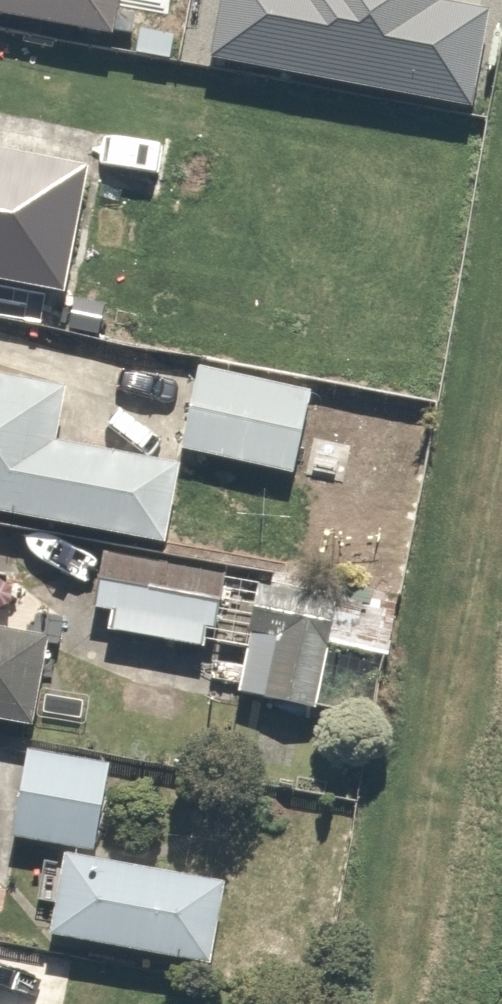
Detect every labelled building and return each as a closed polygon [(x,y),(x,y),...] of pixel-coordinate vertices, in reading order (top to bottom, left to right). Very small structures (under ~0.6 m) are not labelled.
[(115,0),(0,0),(0,17),(109,36),(115,0)] [(0,150),(0,283),(63,295),(88,167),(0,150)] [(177,452),(294,471),(308,384),(113,353),(107,394),(184,407),(177,452)] [(179,462),(56,439),(66,384),(0,372),(0,512),(164,543),(179,462)] [(358,413),(316,404),(301,473),(343,482),(358,413)] [(386,513),(337,516),(340,562),(389,559),(386,513)] [(215,560),(99,549),(93,609),(111,611),(109,634),(207,644),(215,560)] [(318,595),(257,587),(244,694),(306,701),(318,595)] [(30,728),(48,642),(0,632),(0,722),(30,728)] [(117,764),(26,750),(13,834),(103,848),(117,764)] [(223,874),(59,853),(48,940),(212,960),(223,874)]
